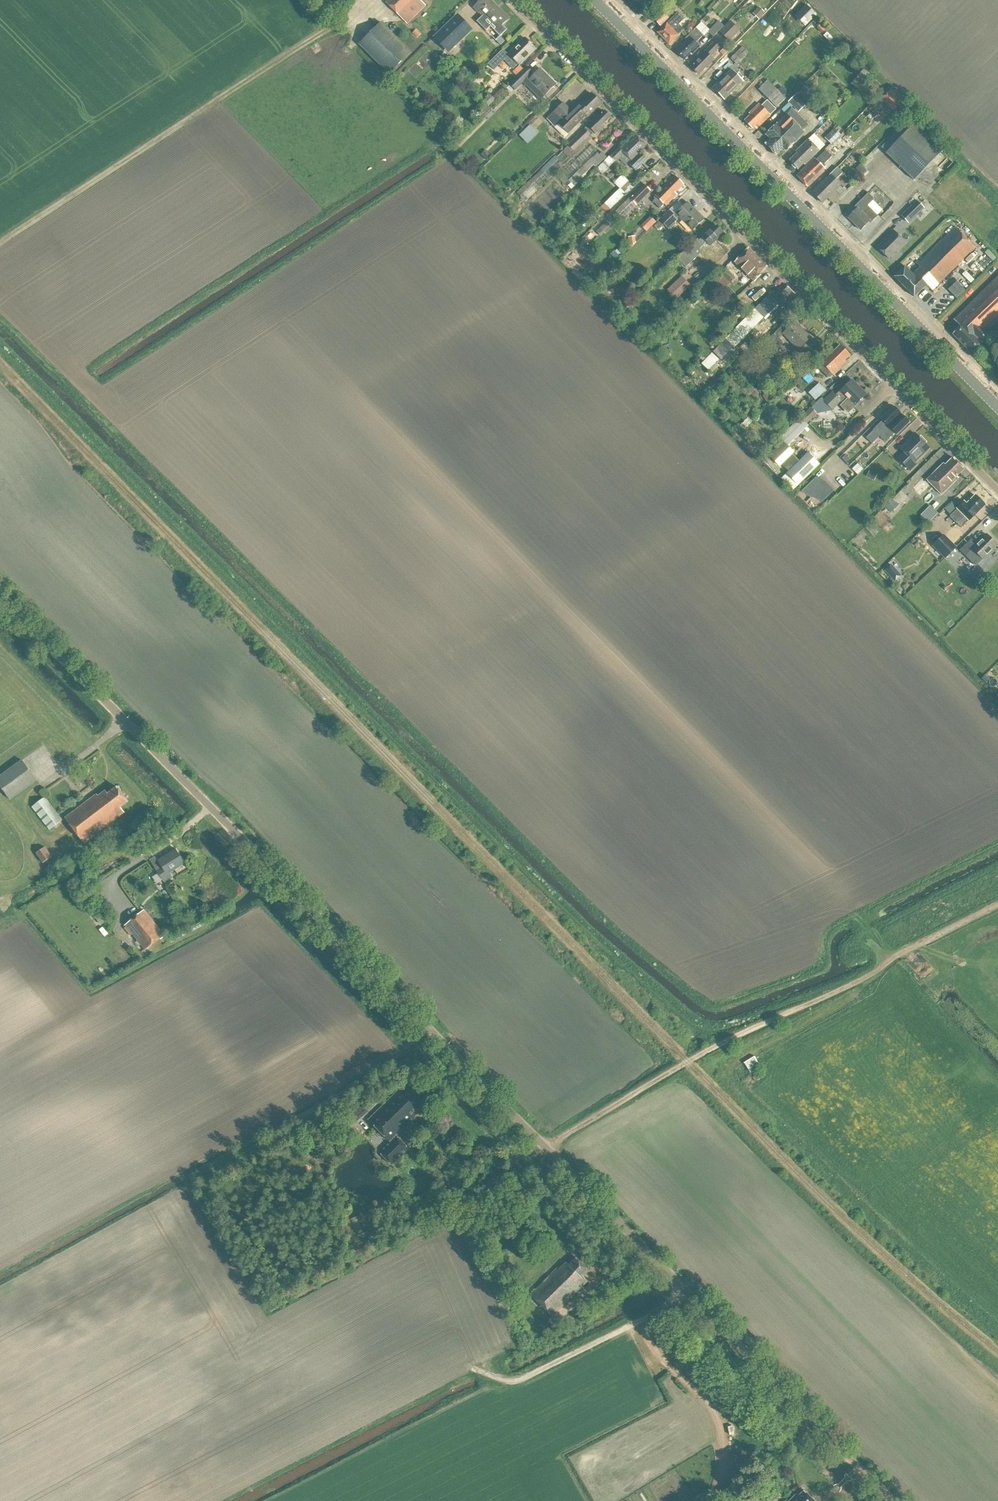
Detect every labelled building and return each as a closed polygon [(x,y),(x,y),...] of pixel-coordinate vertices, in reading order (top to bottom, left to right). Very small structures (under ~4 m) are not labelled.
[(386,2),(407,25),(426,6),(420,0),(388,0),(386,2)] [(474,8),(479,13),(480,12),(483,15),(477,22),(486,31),(490,27),(499,36),(495,41),(507,30),(502,25),(509,19),(491,1),(492,0),(481,0),(474,8)] [(795,16),(805,27),(817,16),(806,5),(795,16)] [(760,18),(767,12),(762,6),(755,11),(760,18)] [(672,15),(665,8),(654,19),(662,28),(657,33),(670,45),(684,30),(679,25),(684,19),(677,12),(671,19),(670,18),(672,15)] [(729,42),(740,31),(730,21),(719,32),(729,42)] [(411,53),(382,22),(359,45),(389,75),(411,53)] [(719,22),(709,32),(713,37),(724,26),(719,22)] [(460,36),(449,25),(449,24),(436,37),(447,49),(461,37),(460,36)] [(822,34),(826,31),(820,25),(817,28),(822,34)] [(685,39),(687,41),(676,52),(685,60),(693,51),(694,53),(700,47),(697,43),(704,35),(696,28),(685,39)] [(417,39),(421,35),(417,30),(413,34),(417,39)] [(832,41),(834,40),(827,33),(823,36),(829,42),(830,43),(832,41)] [(525,38),(508,55),(503,50),(496,56),(503,63),(510,56),(519,66),(536,49),(525,38)] [(463,41),(453,51),(456,55),(466,45),(463,41)] [(696,61),(696,62),(691,67),(699,75),(707,67),(708,68),(712,64),(711,63),(714,60),(710,57),(720,47),(714,42),(696,61)] [(725,54),(730,59),(742,48),(737,43),(725,54)] [(723,55),(730,48),(727,45),(720,52),(723,55)] [(736,65),(748,54),(742,48),(730,59),(736,65)] [(493,75),(504,65),(497,58),(486,68),(493,75)] [(540,69),(534,75),(526,67),(509,85),(515,91),(527,80),(543,97),(555,85),(540,69)] [(713,88),(724,100),(743,82),(732,70),(713,88)] [(859,76),(851,84),(857,90),(865,81),(859,76)] [(776,108),(785,99),(768,81),(759,90),(776,108)] [(902,103),(890,91),(881,100),(893,112),(902,103)] [(587,117),(601,104),(591,94),(581,104),(580,103),(571,111),(563,103),(547,120),(555,128),(559,124),(568,133),(586,116),(587,117)] [(487,108),(495,100),(490,95),(482,102),(487,108)] [(789,102),(800,114),(805,108),(795,97),(789,102)] [(756,129),(770,116),(770,115),(775,110),(767,101),(761,107),(758,104),(749,114),(750,115),(744,121),(752,129),(754,127),(756,129)] [(605,126),(603,125),(610,118),(603,111),(598,116),(597,115),(587,126),(588,127),(562,152),(570,160),(576,154),(574,151),(581,145),(583,147),(593,138),(590,135),(593,132),(596,135),(605,126)] [(804,133),(804,132),(786,114),(766,135),(770,139),(765,144),(776,155),(782,148),(786,151),(804,133)] [(521,133),(529,142),(541,132),(532,123),(521,133)] [(914,181),(942,152),(913,125),(886,154),(914,181)] [(834,129),(825,138),(832,145),(841,136),(834,129)] [(635,136),(621,150),(618,148),(610,156),(616,162),(624,154),(631,161),(628,164),(635,171),(647,160),(640,153),(646,147),(635,136)] [(805,165),(819,152),(808,140),(796,152),(797,153),(789,161),(792,164),(791,166),(794,169),(796,168),(797,170),(803,164),(805,165)] [(487,161),(492,156),(486,150),(481,155),(487,161)] [(807,187),(824,169),(827,167),(824,165),(831,158),(825,151),(816,161),(814,159),(797,176),(807,187)] [(574,187),(583,178),(582,177),(584,175),(592,167),(593,166),(596,168),(604,160),(599,155),(597,153),(569,181),(574,187)] [(544,174),(559,159),(557,158),(555,156),(543,168),(544,168),(541,171),(544,174)] [(609,157),(598,168),(601,171),(603,170),(604,172),(614,162),(609,157)] [(860,165),(856,169),(862,176),(867,171),(860,165)] [(830,176),(813,193),(823,203),(835,191),(840,186),(835,182),(843,174),(838,168),(830,176)] [(610,210),(634,187),(623,176),(615,183),(620,189),(605,204),(610,210)] [(675,193),(683,185),(674,176),(654,195),(657,198),(653,202),(659,208),(664,204),(666,205),(677,194),(675,193)] [(525,202),(537,191),(528,182),(517,193),(520,196),(525,202)] [(645,185),(631,199),(637,205),(651,192),(645,185)] [(841,196),(846,192),(842,189),(840,186),(835,191),(841,196)] [(878,216),(868,206),(874,200),(868,194),(855,207),(857,210),(848,218),(861,231),(870,222),(871,223),(878,216)] [(901,216),(909,224),(925,208),(917,200),(901,216)] [(635,208),(628,201),(613,215),(620,222),(635,208)] [(704,219),(687,203),(674,217),(668,211),(659,220),(660,221),(664,226),(668,229),(677,220),(676,219),(678,217),(692,231),(704,219)] [(643,224),(649,230),(658,220),(652,214),(643,224)] [(659,231),(664,226),(660,221),(654,227),(659,231)] [(606,234),(613,227),(607,222),(600,229),(606,234)] [(716,225),(699,241),(697,239),(693,244),(677,259),(686,268),(702,253),(699,250),(706,243),(710,247),(716,242),(715,241),(723,233),(716,225)] [(988,236),(997,247),(997,226),(988,236)] [(932,290),(974,249),(974,247),(955,228),(924,259),(917,265),(920,267),(912,275),(905,267),(894,277),(914,297),(927,285),(932,290)] [(889,259),(905,243),(893,230),(882,241),(883,242),(878,248),(889,259)] [(767,268),(749,249),(735,263),(754,283),(761,277),(759,275),(767,268)] [(725,285),(733,277),(726,269),(718,277),(725,285)] [(990,335),(987,332),(997,322),(997,275),(953,320),(960,327),(952,334),(971,354),(990,335)] [(682,277),(667,290),(676,300),(691,286),(682,277)] [(795,296),(784,285),(771,298),(768,295),(753,311),(762,320),(764,319),(765,320),(779,306),(782,309),(795,296)] [(747,317),(739,324),(746,332),(754,325),(747,317)] [(795,322),(787,330),(783,326),(769,339),(768,338),(764,342),(770,348),(774,344),(777,347),(782,342),(779,339),(783,335),(799,351),(811,339),(795,322)] [(727,337),(736,346),(745,338),(736,329),(727,337)] [(712,343),(717,339),(712,333),(707,338),(712,343)] [(850,356),(841,346),(818,368),(828,378),(830,378),(845,364),(844,362),(850,356)] [(703,362),(711,370),(721,359),(714,351),(703,362)] [(808,384),(814,378),(808,372),(802,378),(808,384)] [(852,381),(839,393),(841,395),(837,398),(832,392),(823,401),(832,411),(842,402),(841,402),(844,399),(853,408),(866,396),(852,381)] [(808,393),(815,401),(826,391),(819,383),(808,393)] [(768,405),(774,401),(769,392),(762,396),(768,405)] [(879,437),(901,415),(897,411),(897,409),(895,408),(894,408),(893,407),(881,420),(882,421),(873,430),(874,432),(867,439),(872,444),(879,436),(879,437)] [(817,415),(811,408),(801,417),(807,424),(817,415)] [(905,419),(901,415),(879,437),(880,438),(879,439),(882,443),(884,441),(886,443),(895,434),(896,435),(909,423),(908,421),(907,420),(906,419),(905,419)] [(908,444),(901,451),(905,455),(900,461),(910,471),(916,465),(914,462),(918,458),(919,458),(923,455),(923,453),(920,450),(924,445),(930,451),(931,450),(915,434),(907,442),(908,444)] [(781,465),(788,473),(799,462),(792,455),(794,453),(783,442),(769,456),(779,467),(781,465)] [(798,486),(819,465),(808,453),(799,462),(788,473),(787,474),(798,486)] [(953,458),(945,465),(943,464),(927,480),(941,495),(958,478),(956,477),(964,469),(953,458)] [(852,470),(858,475),(863,470),(858,464),(852,470)] [(874,481),(878,474),(870,470),(866,477),(874,481)] [(833,491),(823,480),(815,478),(801,492),(803,494),(821,502),(833,491)] [(916,489),(921,494),(930,485),(925,480),(916,489)] [(964,503),(958,509),(950,517),(957,524),(965,516),(969,521),(984,505),(976,496),(967,505),(964,503)] [(885,507),(891,513),(898,506),(892,499),(885,507)] [(932,503),(922,513),(930,521),(940,512),(932,503)] [(899,549),(908,540),(903,535),(894,544),(899,549)] [(957,548),(944,535),(932,546),(945,560),(957,548)] [(960,550),(976,566),(983,560),(997,546),(986,535),(977,544),(971,539),(960,550)] [(892,580),(901,576),(898,568),(889,572),(892,580)] [(969,581),(964,576),(959,582),(964,587),(969,581)] [(37,781),(22,762),(0,780),(0,787),(11,802),(37,781)] [(128,802),(117,788),(108,795),(106,791),(98,797),(97,795),(65,819),(65,818),(65,819),(84,844),(124,813),(121,808),(128,802)] [(50,831),(63,821),(45,798),(32,808),(50,831)] [(43,864),(52,857),(45,848),(36,854),(43,864)] [(187,867),(176,850),(158,861),(163,868),(157,872),(164,882),(187,867)] [(103,925),(108,920),(99,911),(95,915),(103,925)] [(145,951),(164,936),(144,911),(125,926),(145,951)] [(746,1060),(752,1071),(763,1066),(757,1055),(746,1060)] [(755,1081),(765,1075),(762,1071),(752,1077),(755,1081)] [(425,1103),(411,1089),(403,1096),(399,1092),(369,1119),(390,1142),(379,1151),(391,1164),(408,1148),(396,1136),(414,1119),(413,1118),(419,1112),(417,1110),(425,1103)] [(589,1271),(576,1258),(568,1265),(566,1262),(559,1270),(557,1268),(530,1295),(552,1317),(588,1281),(583,1277),(589,1271)] [(804,1491),(798,1496),(796,1494),(789,1500),(814,1500),(804,1491)]
